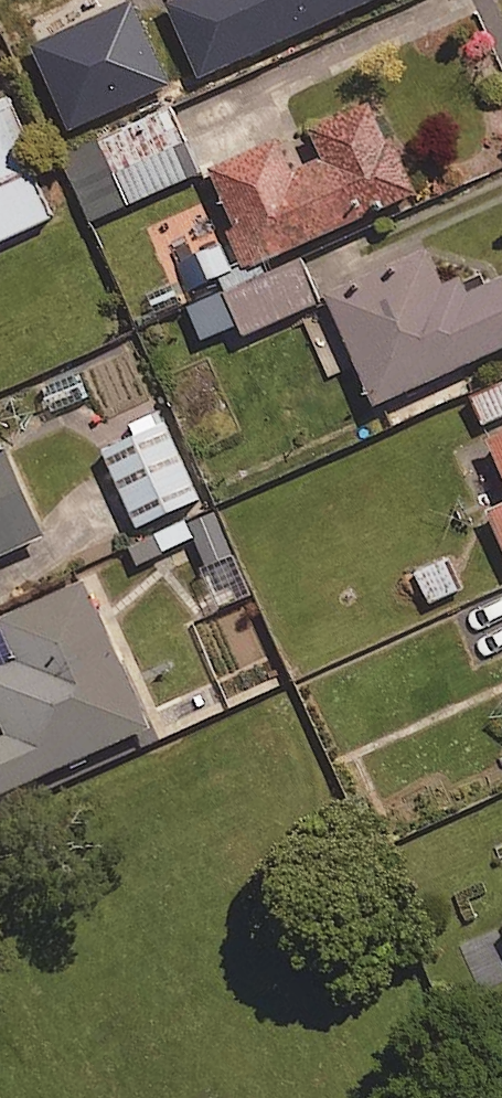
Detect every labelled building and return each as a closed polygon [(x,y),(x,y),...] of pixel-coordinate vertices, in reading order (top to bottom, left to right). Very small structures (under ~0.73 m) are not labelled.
[(242,7),(231,12),(250,52),(364,0),(239,0),(242,7)] [(248,54),(230,16),(210,26),(219,45),(189,59),(198,78),(248,54)] [(131,84),(146,120),(181,105),(166,69),(131,84)] [(383,134),(367,96),(306,123),(319,155),(289,168),(274,133),(206,163),(248,258),(413,186),(389,132),(383,134)] [(177,110),(104,141),(130,202),(203,172),(177,110)] [(423,243),(321,289),(371,400),(501,341),(501,271),(465,287),(457,270),(439,279),(423,243)] [(177,261),(188,289),(232,272),(221,244),(177,261)] [(321,301),(302,258),(191,306),(204,338),(242,322),(247,333),(321,301)] [(475,397),(487,423),(501,416),(501,385),(475,397)] [(204,498),(160,401),(130,414),(145,449),(113,463),(141,526),(204,498)] [(485,436),(501,475),(501,429),(485,436)] [(0,442),(0,551),(41,532),(0,442)] [(483,507),(501,550),(501,499),(483,507)] [(451,556),(391,579),(401,605),(433,593),(436,601),(464,591),(451,556)] [(81,575),(0,611),(0,622),(15,657),(0,664),(0,721),(5,733),(0,735),(0,789),(148,723),(81,575)] [(473,606),(485,635),(501,628),(501,593),(473,606)]
